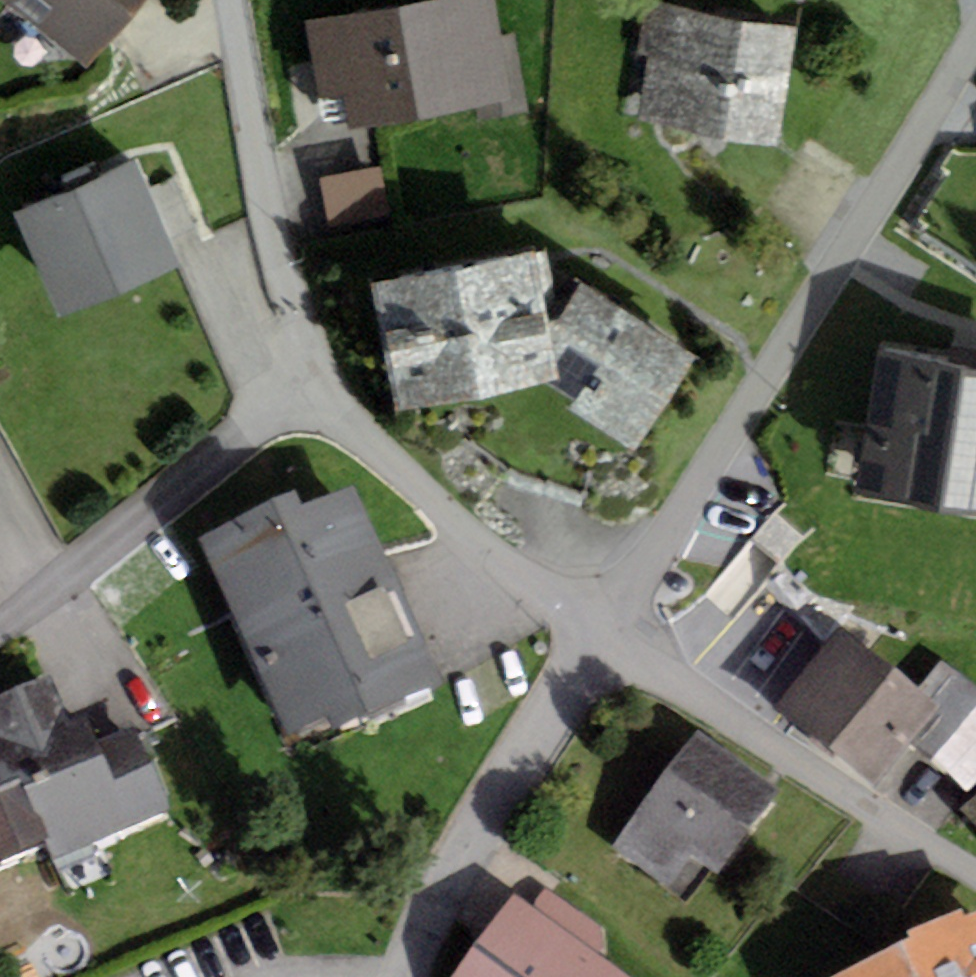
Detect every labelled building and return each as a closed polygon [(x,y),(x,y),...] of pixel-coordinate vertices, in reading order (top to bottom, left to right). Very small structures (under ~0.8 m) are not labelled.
[(145,0),(5,0),(89,68),(145,0)] [(499,37),(493,0),(424,0),(306,20),(319,96),(342,92),(348,129),(476,108),(478,121),(531,112),(517,34),(499,37)] [(798,26),(644,2),(637,53),(650,55),(640,124),(779,145),(798,26)] [(12,217),(57,319),(185,263),(140,160),(102,177),(94,160),(61,174),(68,192),(12,217)] [(321,179),(330,230),(389,219),(379,168),(321,179)] [(547,324),(533,253),(373,284),(398,411),(557,380),(547,324)] [(697,359),(579,285),(547,324),(557,380),(557,387),(578,400),(570,412),(634,453),(697,359)] [(877,359),(857,497),(975,514),(975,374),(877,359)] [(354,485),(305,507),(298,491),(198,535),(287,733),(327,715),(334,730),(441,683),(354,485)] [(835,632),(776,712),(889,794),(918,754),(948,715),(918,692),(835,632)] [(940,663),(918,692),(948,715),(918,754),(971,795),(975,788),(975,691),(940,663)] [(97,744),(85,716),(70,722),(59,696),(50,675),(0,697),(0,861),(46,842),(55,864),(171,815),(134,728),(97,744)] [(697,732),(610,850),(663,889),(687,856),(714,876),(777,791),(697,732)] [(959,808),(975,825),(975,792),(959,808)] [(546,888),(533,906),(604,958),(607,929),(546,888)] [(514,893),(450,976),(632,976),(604,958),(533,906),(514,893)] [(836,976),(975,976),(975,912),(965,917),(962,906),(908,929),(912,939),(836,976)]
